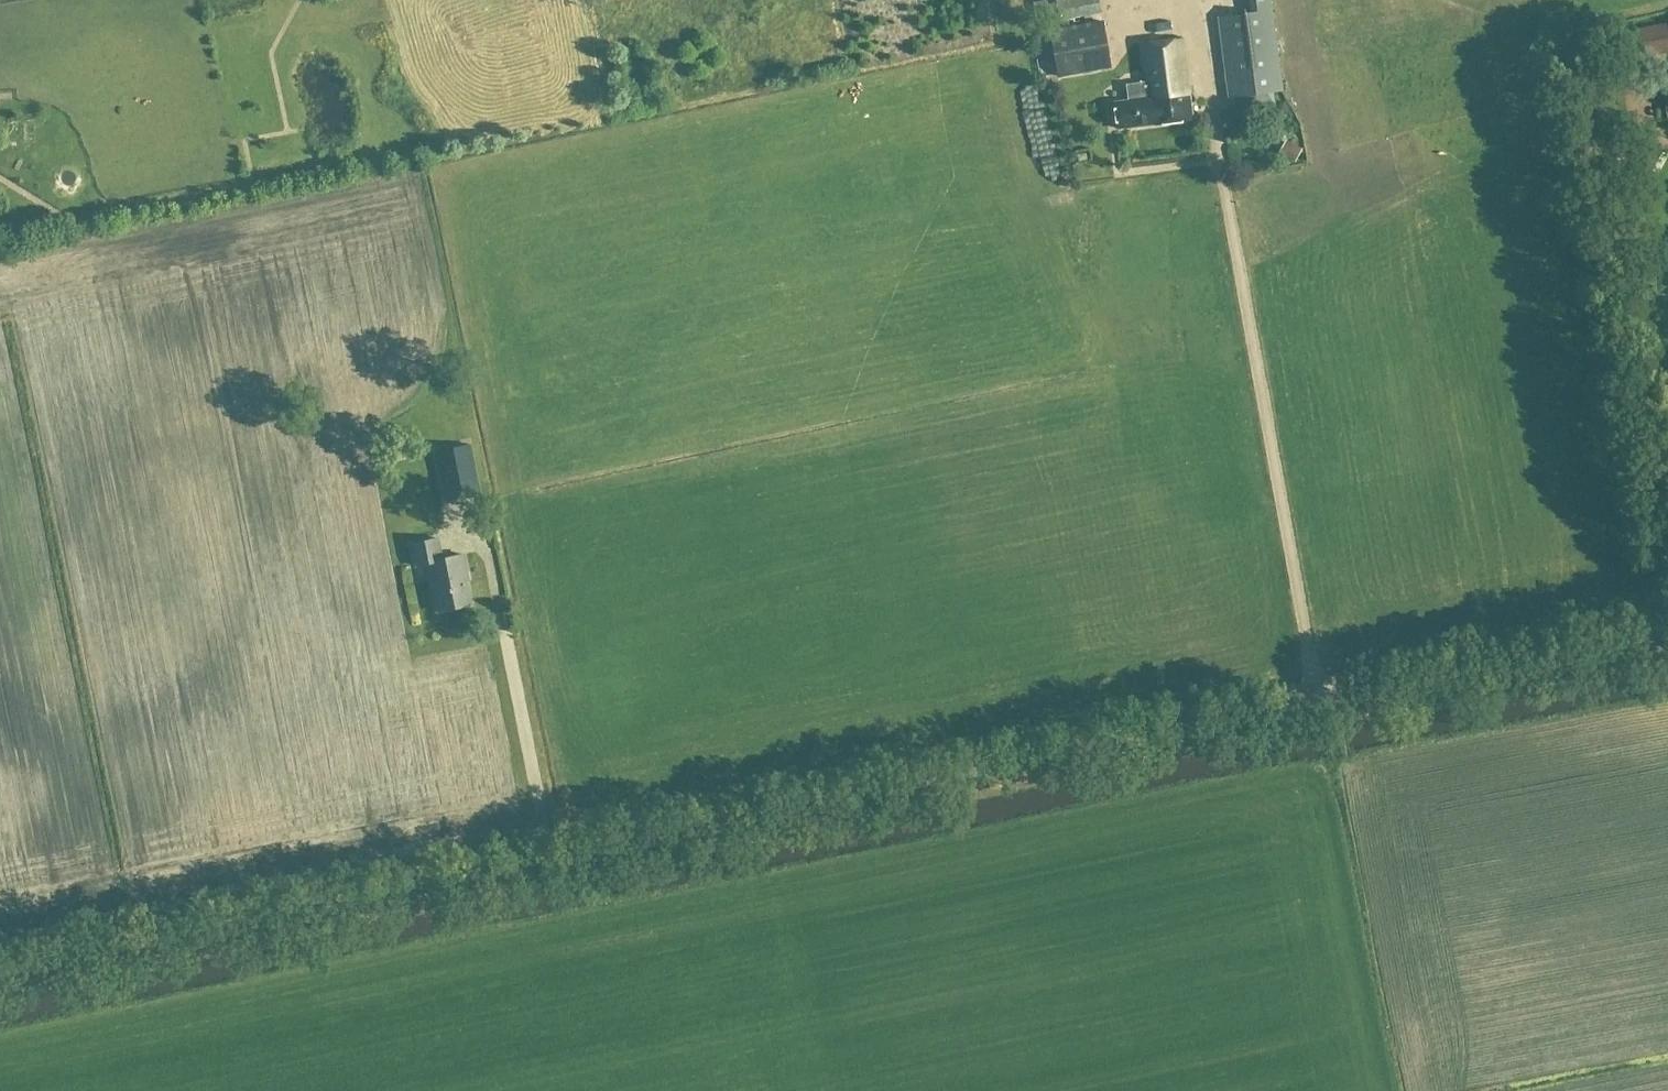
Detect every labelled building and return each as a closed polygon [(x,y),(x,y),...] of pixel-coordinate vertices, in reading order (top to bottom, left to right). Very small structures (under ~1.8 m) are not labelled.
[(293,0),(276,0),(278,9),(294,4),(293,0)] [(1059,20),(1100,12),(1098,0),(1055,0),(1059,20)] [(1250,13),(1218,17),(1227,97),(1281,91),(1271,10),(1270,10),(1268,0),(1248,0),(1250,13)] [(1102,21),(1050,30),(1057,76),(1110,67),(1102,21)] [(1613,62),(1640,57),(1635,30),(1608,34),(1613,62)] [(1140,45),(1147,91),(1142,91),(1141,82),(1125,85),(1127,100),(1113,102),(1116,129),(1153,124),(1153,125),(1190,120),(1180,40),(1140,45)] [(1076,156),(1078,163),(1085,161),(1084,154),(1076,156)] [(433,451),(443,503),(480,495),(469,444),(433,451)] [(426,563),(436,611),(470,604),(464,573),(466,573),(463,555),(441,559),(437,538),(410,543),(414,565),(426,563)]
